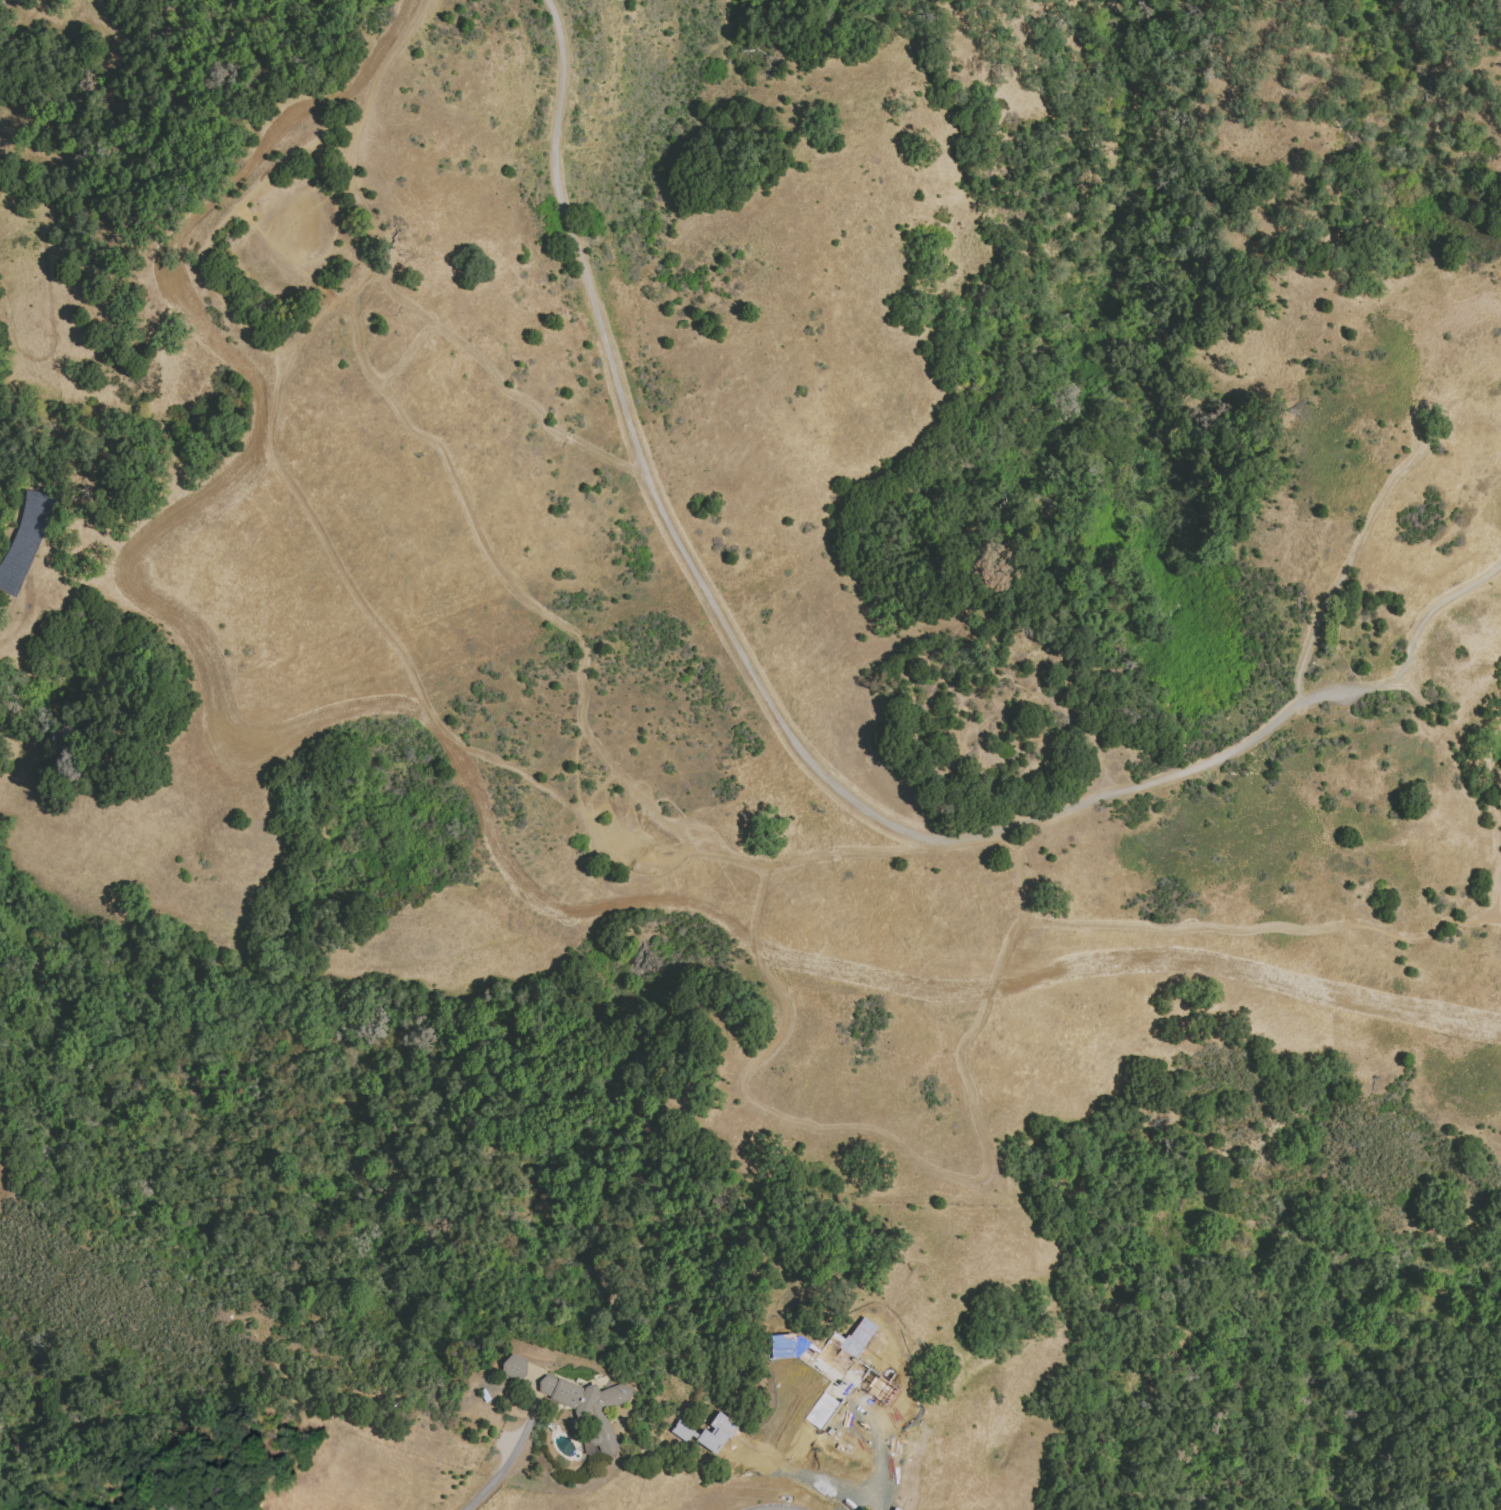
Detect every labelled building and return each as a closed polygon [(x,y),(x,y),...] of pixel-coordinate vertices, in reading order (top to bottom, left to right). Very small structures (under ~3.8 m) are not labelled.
[(857,1325),(873,1336),(856,1359),(869,1369),(856,1386),(843,1377),(834,1389),(794,1359),(767,1360),(766,1337),(799,1335),(807,1341),(819,1351),(831,1335),(843,1344),(857,1325)] [(527,1358),(505,1355),(503,1377),(525,1379),(527,1358)] [(613,1456),(612,1456),(600,1451),(597,1444),(596,1445),(590,1441),(591,1435),(594,1434),(588,1416),(584,1421),(574,1414),(576,1409),(556,1401),(557,1399),(543,1393),(540,1381),(552,1376),(565,1383),(566,1380),(585,1389),(586,1386),(595,1383),(599,1391),(611,1387),(623,1383),(633,1388),(629,1401),(614,1406),(604,1409),(611,1426),(618,1446),(613,1456)] [(822,1391),(839,1403),(820,1430),(803,1418),(822,1391)] [(738,1426),(729,1439),(726,1437),(715,1454),(695,1440),(690,1437),(686,1442),(670,1431),(678,1419),(699,1434),(703,1429),(709,1433),(713,1428),(709,1425),(718,1412),(738,1426)]
